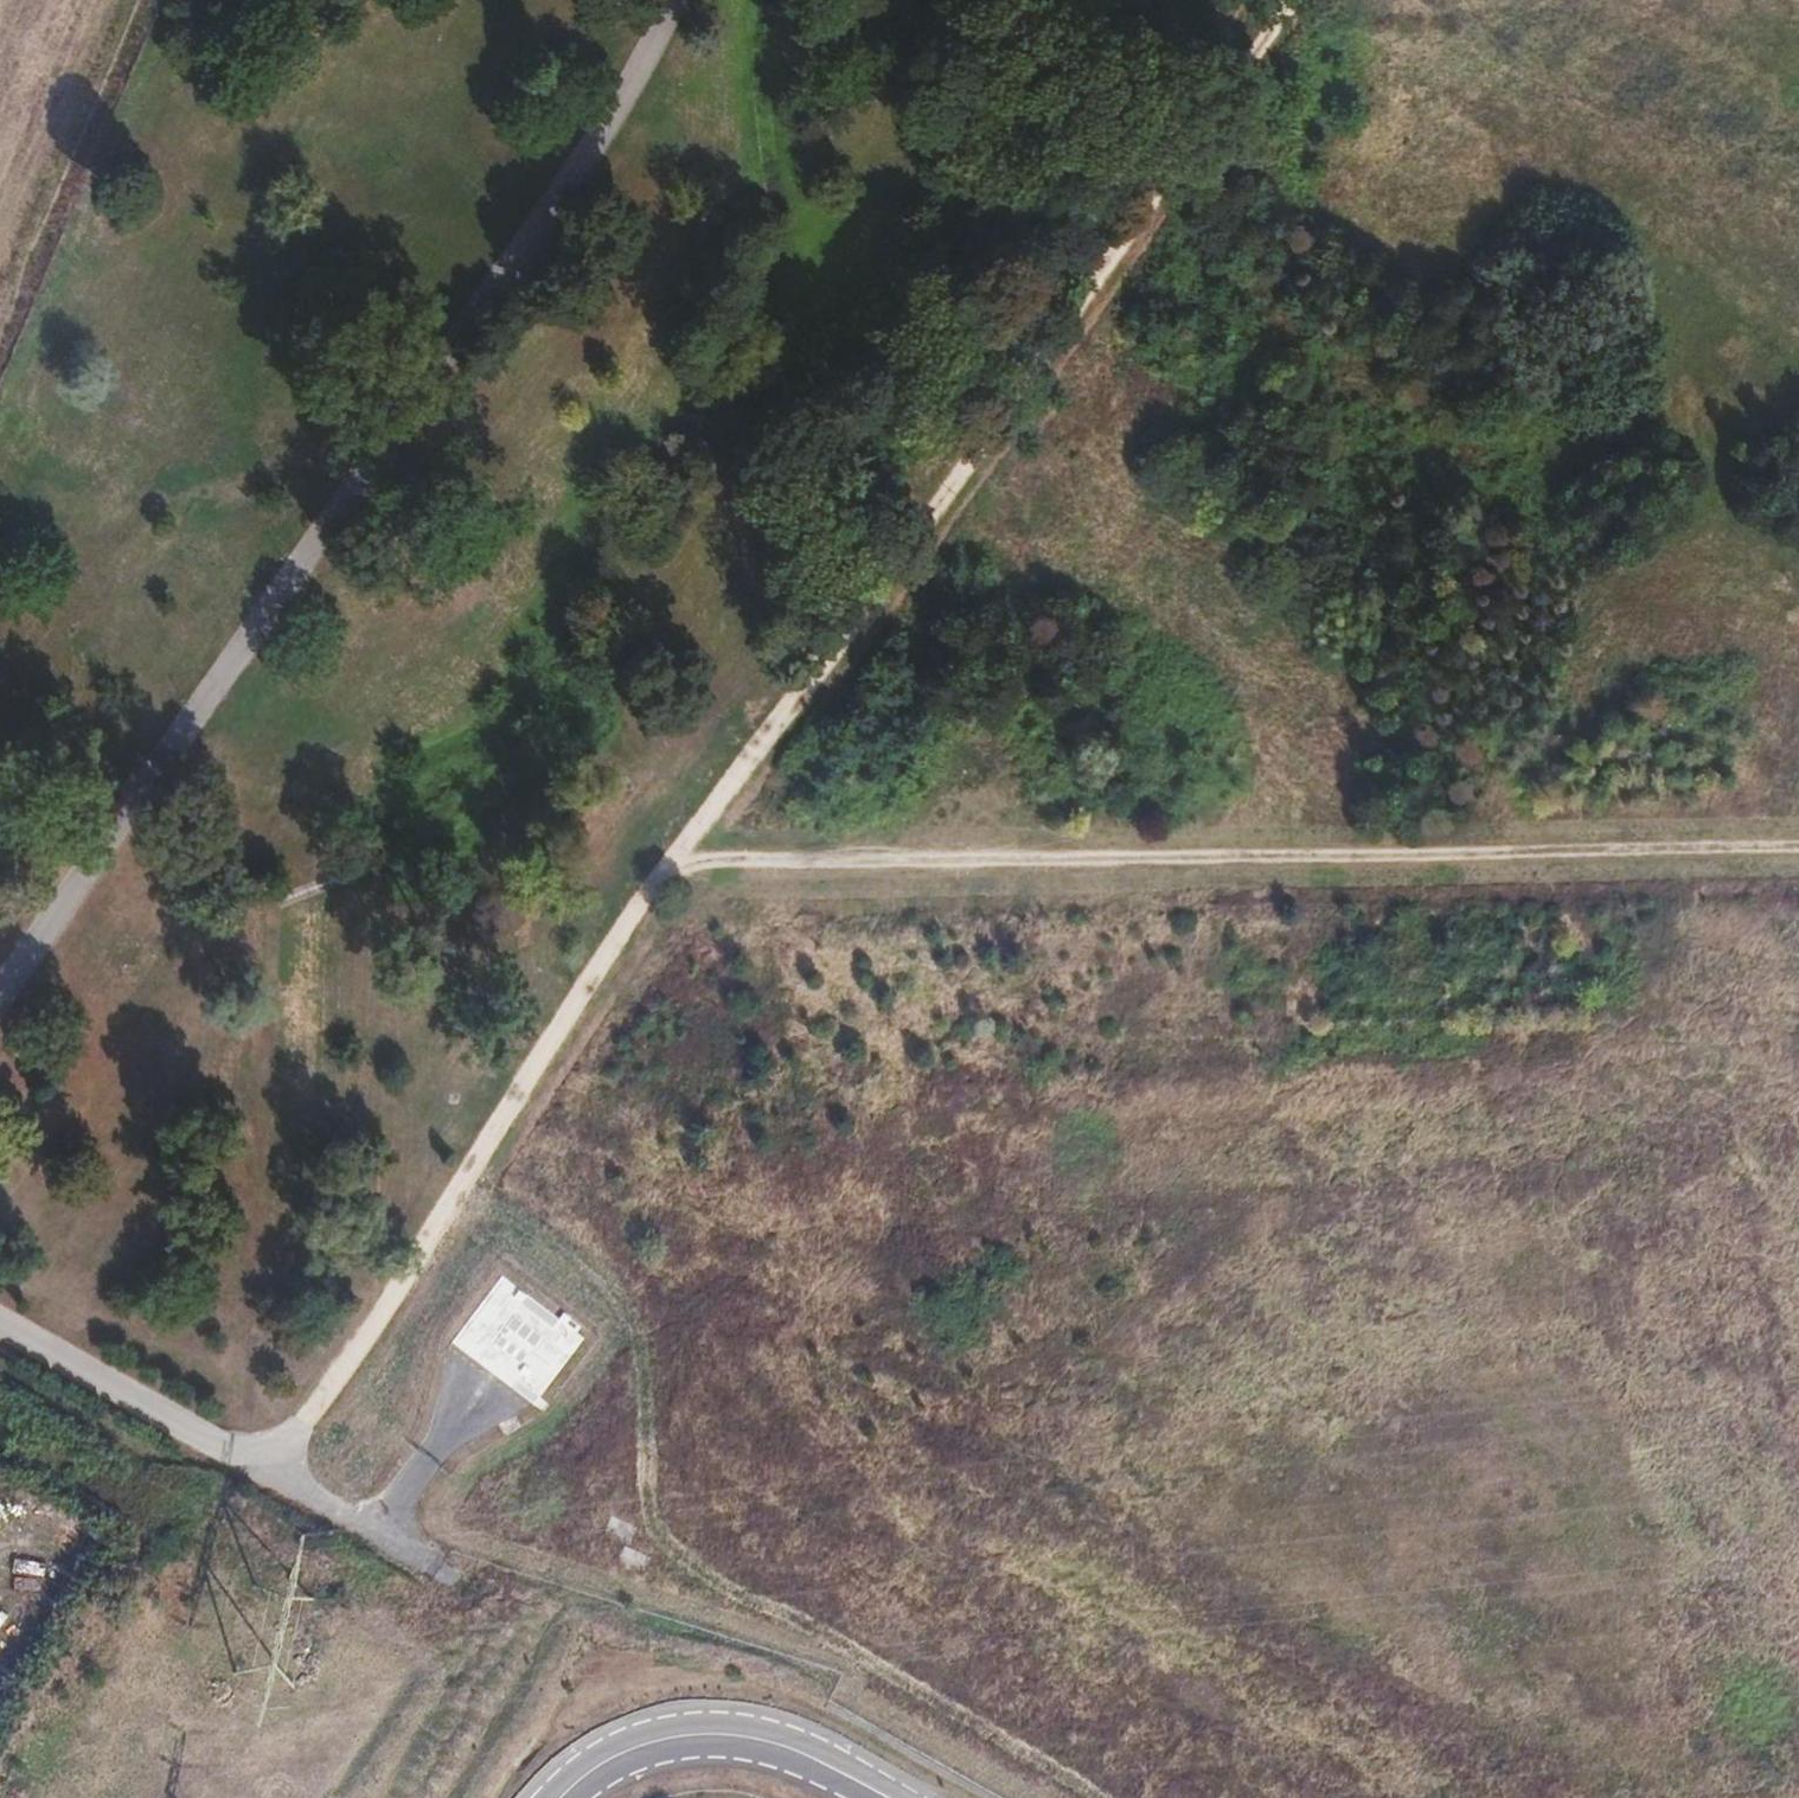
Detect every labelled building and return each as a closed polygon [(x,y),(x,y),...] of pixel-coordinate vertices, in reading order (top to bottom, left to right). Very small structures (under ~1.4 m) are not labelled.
[(533,1404),(582,1336),(500,1278),(451,1346),(533,1404)]
